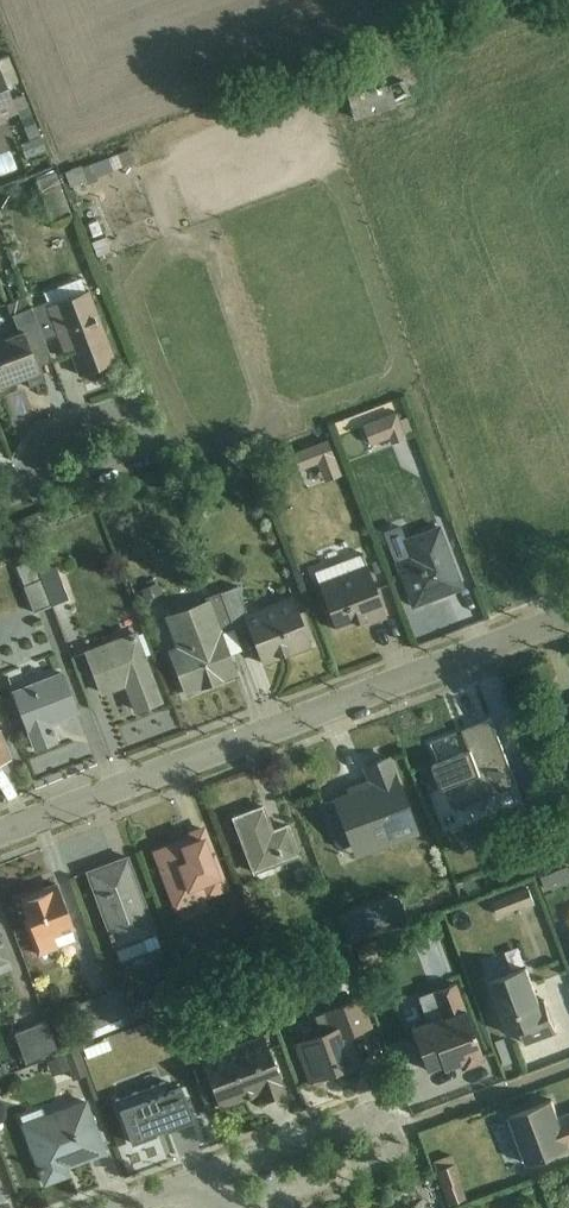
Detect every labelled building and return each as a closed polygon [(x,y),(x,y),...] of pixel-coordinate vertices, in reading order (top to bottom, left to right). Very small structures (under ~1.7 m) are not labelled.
[(0,74),(0,117),(15,112),(0,74)] [(387,83),(347,95),(354,117),(394,105),(387,83)] [(75,379),(118,361),(88,287),(44,305),(75,379)] [(38,369),(14,314),(0,320),(0,386),(38,369)] [(369,449),(408,438),(397,403),(359,415),(369,449)] [(305,488),(341,475),(328,438),(292,451),(305,488)] [(413,607),(464,588),(439,523),(389,542),(413,607)] [(337,634),(385,616),(362,555),(314,573),(337,634)] [(54,564),(39,571),(33,557),(14,566),(34,609),(68,593),(54,564)] [(263,665),(311,647),(289,588),(241,605),(263,665)] [(182,698),(239,675),(209,598),(166,615),(178,646),(164,652),(182,698)] [(52,658),(79,652),(68,600),(41,606),(52,658)] [(131,715),(163,703),(135,630),(83,650),(102,699),(124,691),(131,715)] [(10,691),(34,756),(62,746),(53,720),(77,712),(62,672),(10,691)] [(470,746),(432,757),(452,824),(474,817),(464,785),(508,772),(491,717),(464,725),(470,746)] [(9,759),(0,733),(0,762),(9,759)] [(348,848),(415,823),(390,756),(324,781),(348,848)] [(255,882),(302,861),(286,824),(273,830),(261,804),(227,819),(255,882)] [(177,914),(228,893),(203,830),(151,851),(177,914)] [(113,951),(157,934),(127,854),(83,870),(113,951)] [(565,860),(538,873),(545,889),(568,877),(568,869),(565,860)] [(38,955),(77,941),(56,883),(17,898),(38,955)] [(495,898),(496,913),(534,911),(533,895),(495,898)] [(488,928),(470,933),(474,948),(492,943),(488,928)] [(10,960),(0,933),(0,963),(10,960)] [(489,972),(508,1044),(550,1032),(531,961),(489,972)] [(424,1077),(480,1058),(456,987),(399,1007),(424,1077)] [(115,989),(77,1001),(89,1036),(126,1024),(115,989)] [(47,1021),(14,1027),(21,1059),(53,1052),(47,1021)] [(303,1088),(361,1067),(345,1024),(287,1045),(303,1088)] [(219,1114),(281,1090),(258,1029),(196,1053),(219,1114)] [(13,1050),(9,1033),(0,1035),(0,1053),(13,1050)] [(82,1045),(86,1058),(110,1051),(106,1038),(82,1045)] [(78,1049),(46,1056),(49,1071),(69,1067),(71,1076),(83,1073),(78,1049)] [(111,1106),(125,1143),(196,1118),(182,1080),(111,1106)] [(105,1151),(87,1098),(21,1121),(43,1185),(70,1176),(66,1165),(105,1151)] [(568,1152),(568,1115),(559,1119),(552,1098),(507,1115),(527,1168),(568,1152)] [(202,1116),(136,1140),(147,1169),(213,1145),(202,1116)] [(433,1169),(445,1206),(465,1199),(452,1162),(433,1169)]
